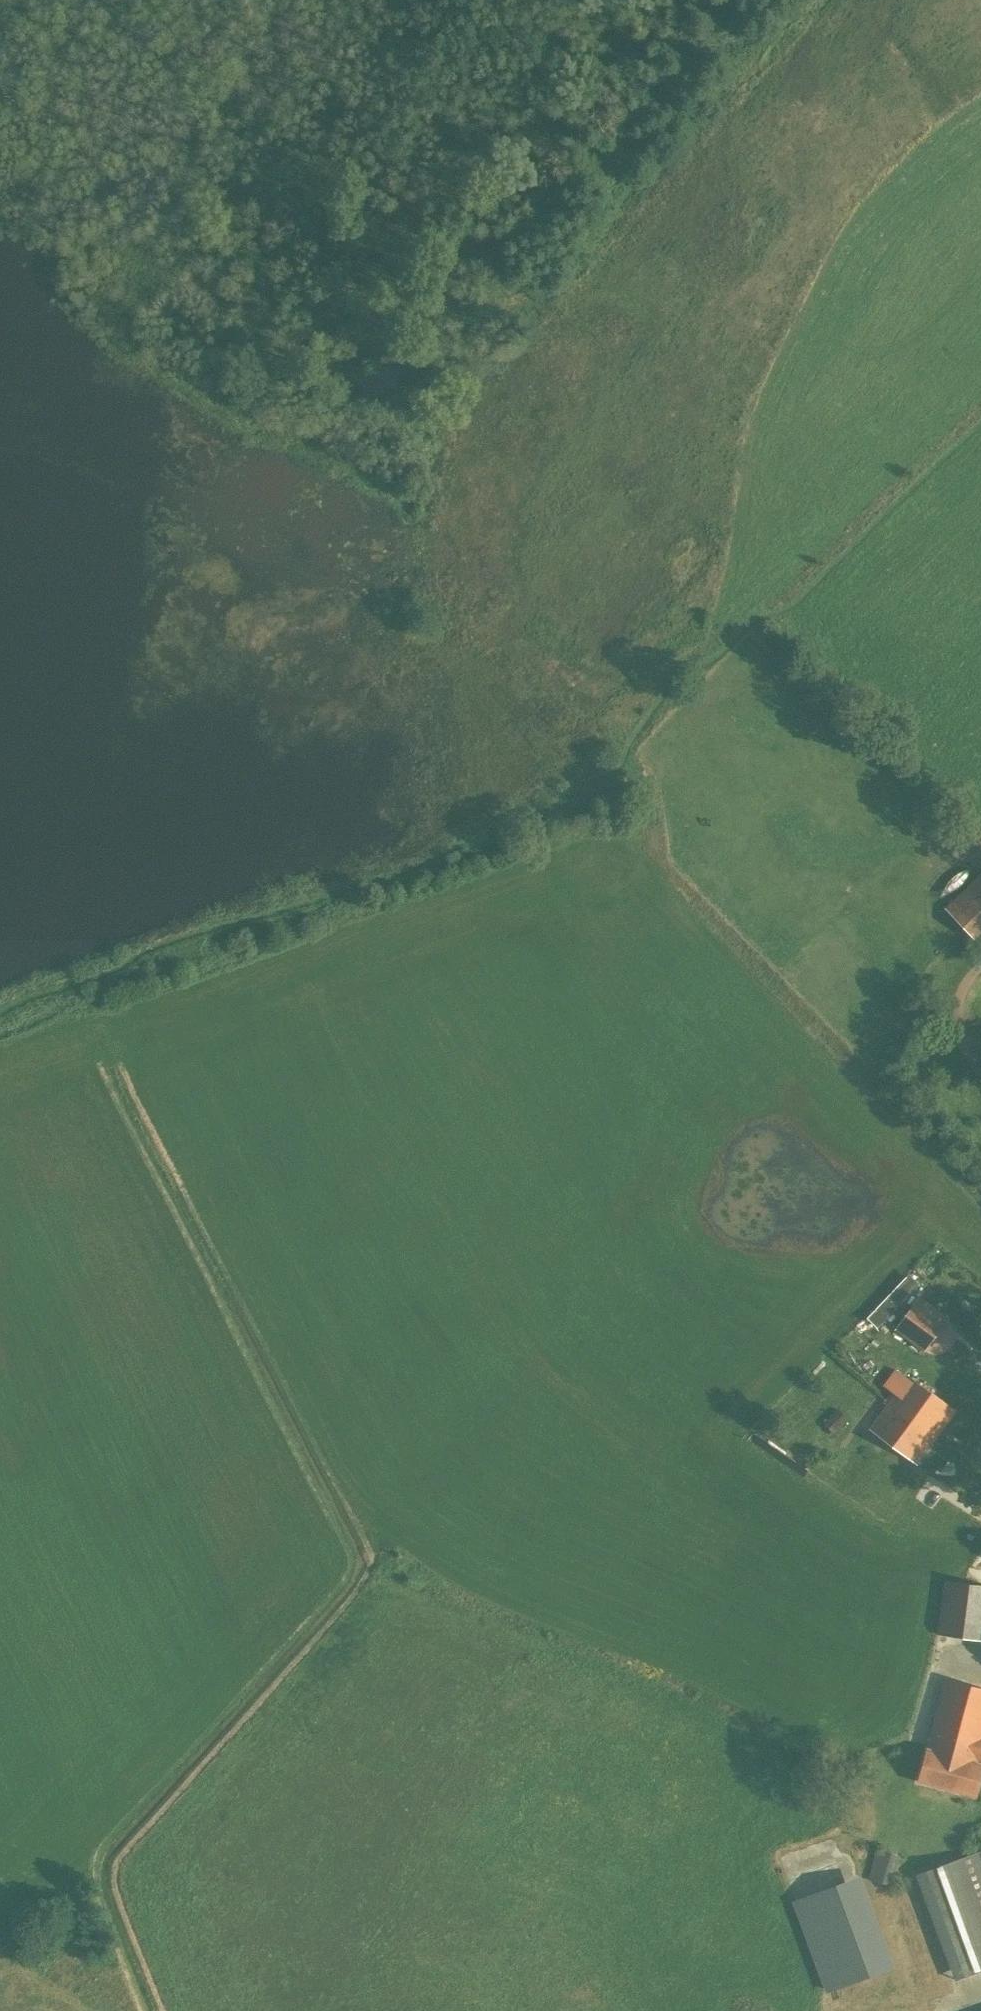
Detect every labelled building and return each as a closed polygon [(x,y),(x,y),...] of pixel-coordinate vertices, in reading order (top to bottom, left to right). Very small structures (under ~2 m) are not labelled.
[(945,909),(971,936),(980,927),(980,874),(945,909)] [(911,1272),(870,1315),(886,1329),(926,1286),(911,1272)] [(919,1296),(894,1330),(924,1352),(949,1318),(919,1296)] [(909,1377),(870,1429),(916,1463),(954,1411),(909,1377)] [(980,1641),(980,1586),(944,1581),(936,1636),(980,1641)] [(946,1680),(919,1780),(975,1796),(980,1772),(980,1690),(946,1680)] [(877,1848),(868,1879),(888,1885),(897,1854),(877,1848)] [(919,1877),(958,1982),(980,1973),(980,1854),(919,1877)]
